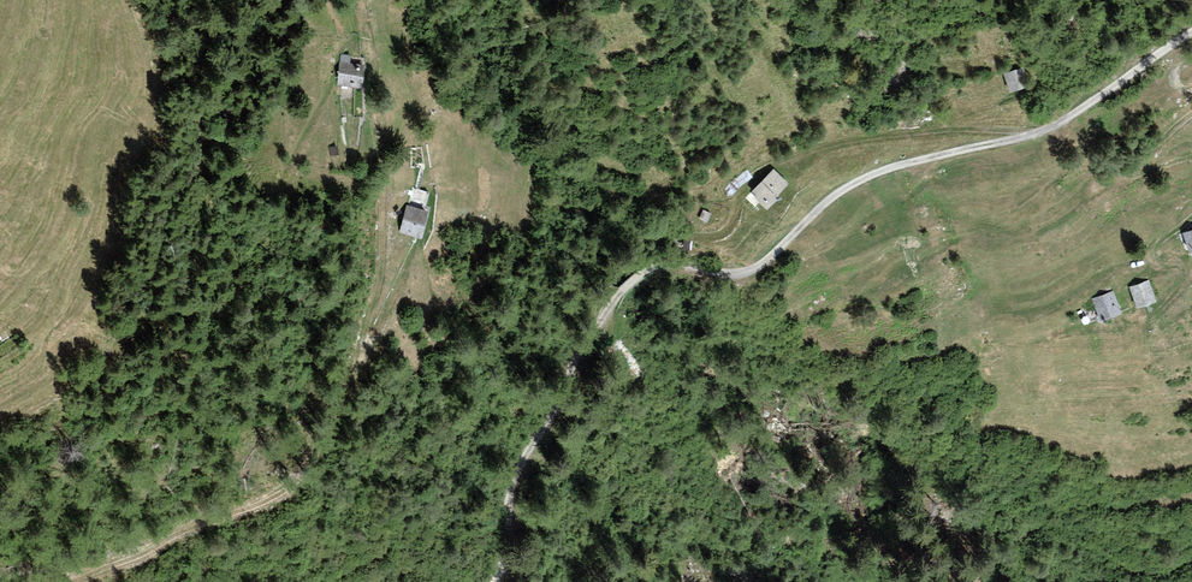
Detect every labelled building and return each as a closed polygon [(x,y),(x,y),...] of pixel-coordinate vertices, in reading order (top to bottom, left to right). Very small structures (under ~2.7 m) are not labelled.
[(360,64),(337,62),(335,84),(359,86),(360,64)] [(1016,67),(1000,72),(1005,87),(1021,82),(1016,67)] [(783,182),(769,168),(745,191),(758,205),(783,182)] [(420,209),(403,204),(394,231),(412,236),(420,209)] [(1178,231),(1183,248),(1191,246),(1191,227),(1178,231)] [(1145,298),(1138,280),(1122,286),(1130,304),(1145,298)] [(1101,290),(1084,297),(1091,314),(1108,307),(1101,290)]
